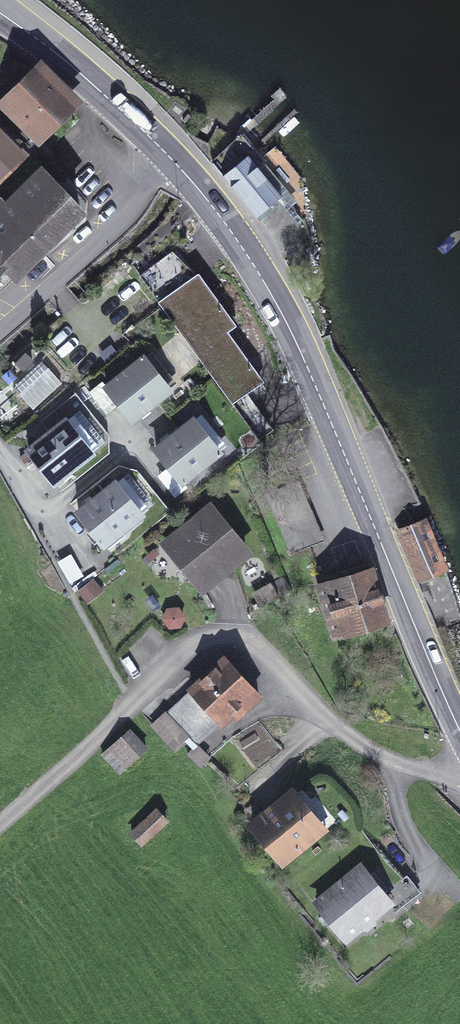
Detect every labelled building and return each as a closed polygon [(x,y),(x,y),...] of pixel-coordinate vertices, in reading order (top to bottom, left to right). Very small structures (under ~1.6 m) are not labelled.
[(0,106),(0,118),(31,149),(72,108),(56,91),(60,86),(40,66),(0,106)] [(186,111),(175,101),(167,111),(177,120),(186,111)] [(23,158),(8,143),(14,137),(5,128),(0,133),(0,180),(23,158)] [(243,136),(212,163),(257,217),(282,196),(256,165),(262,159),(243,136)] [(4,263),(9,268),(14,270),(19,270),(24,269),(38,255),(43,260),(77,230),(69,224),(80,213),(41,174),(5,210),(0,205),(0,258),(4,263)] [(196,355),(228,332),(237,325),(199,273),(189,280),(171,255),(140,278),(196,355)] [(228,332),(196,355),(233,405),(265,382),(228,332)] [(32,361),(25,354),(16,364),(23,370),(32,361)] [(144,358),(107,388),(132,420),(169,390),(144,358)] [(13,389),(34,410),(63,383),(42,361),(13,389)] [(66,421),(29,451),(54,482),(92,453),(66,421)] [(219,453),(193,421),(156,450),(182,483),(219,453)] [(141,515),(116,483),(78,513),(104,545),(141,515)] [(210,509),(167,546),(202,588),(245,551),(210,509)] [(425,519),(399,530),(420,580),(446,570),(425,519)] [(372,569),(319,585),(335,638),(388,622),(372,569)] [(225,661),(152,726),(175,751),(190,737),(197,745),(240,706),(245,712),(259,699),(225,661)] [(146,748),(130,730),(103,756),(120,773),(146,748)] [(255,824),(284,862),(319,833),(305,815),(304,807),(292,793),(255,824)] [(166,820),(156,810),(132,833),(142,843),(166,820)] [(318,903),(346,938),(359,927),(367,927),(373,923),(372,917),(390,902),(361,868),(318,903)]
